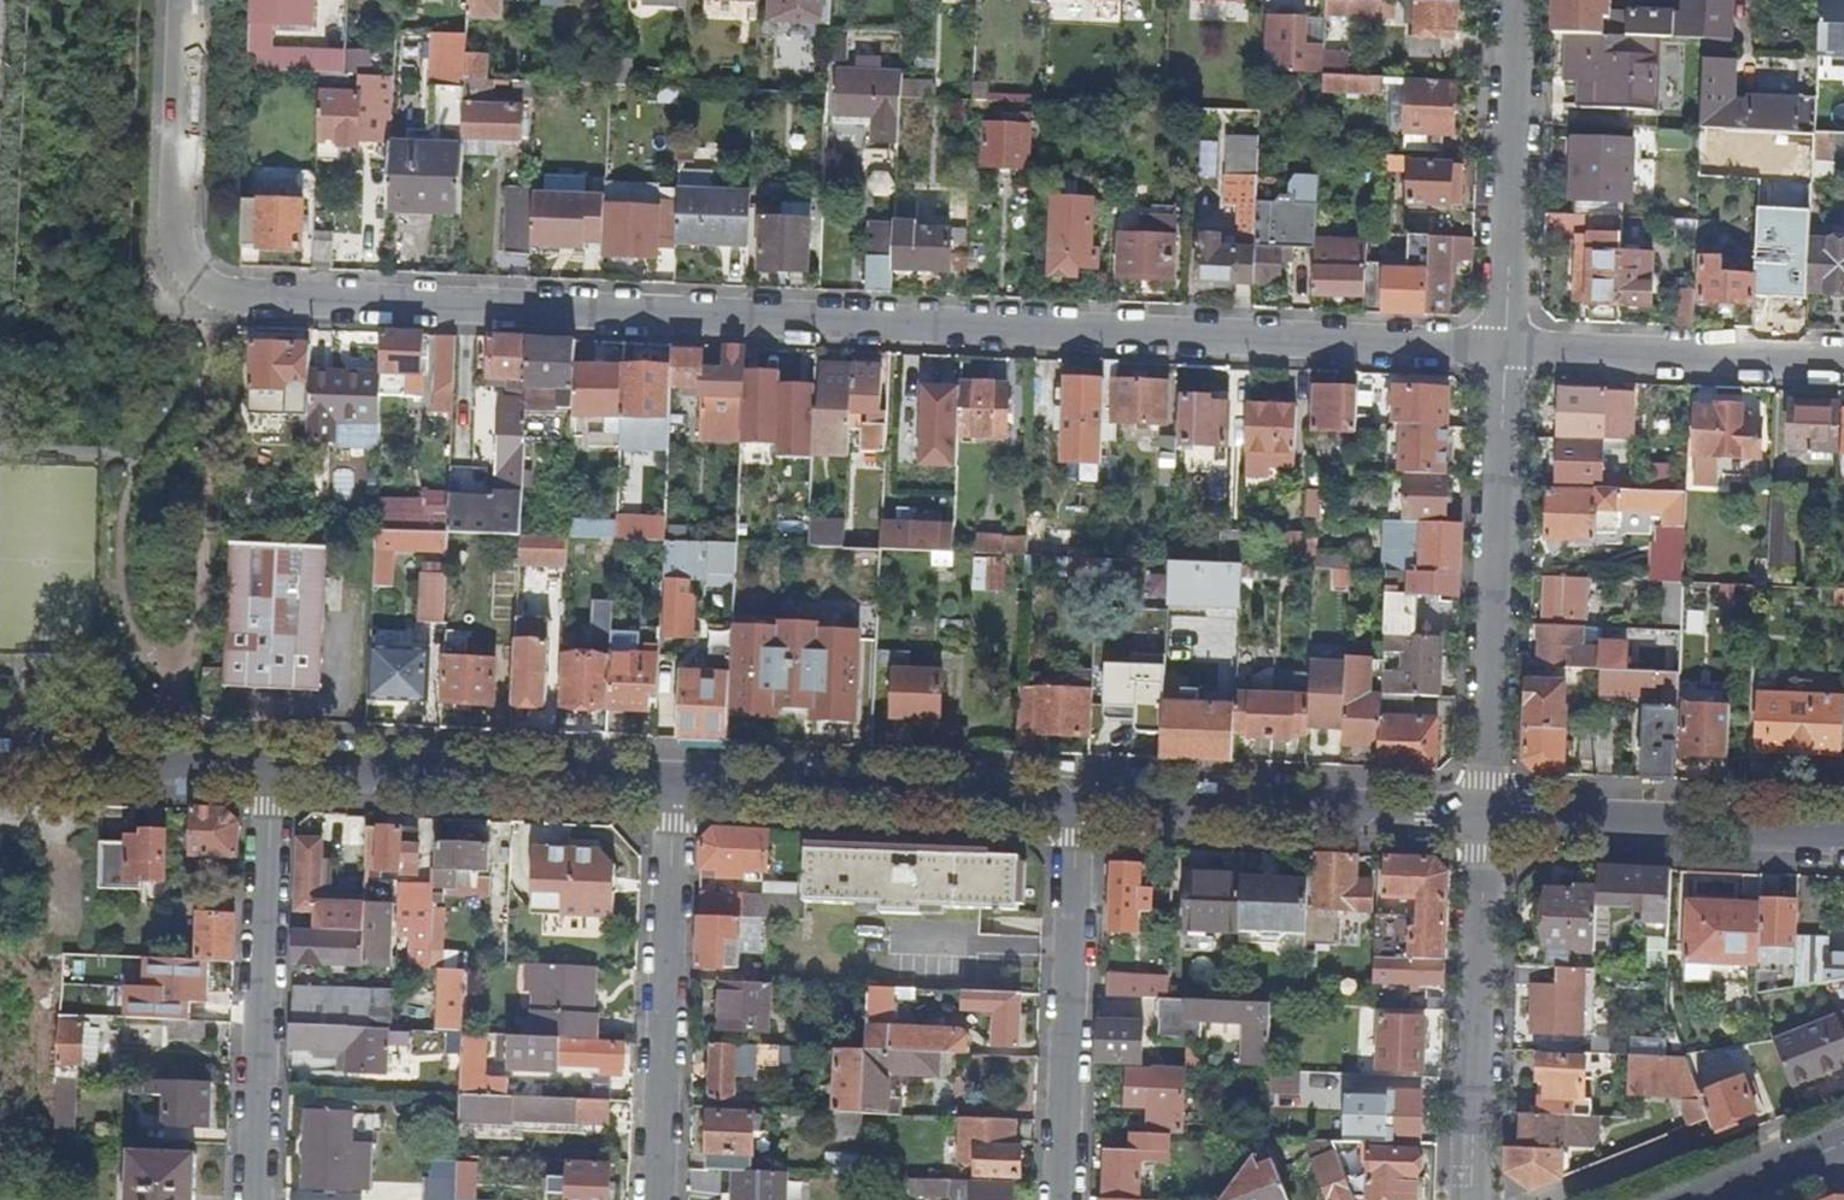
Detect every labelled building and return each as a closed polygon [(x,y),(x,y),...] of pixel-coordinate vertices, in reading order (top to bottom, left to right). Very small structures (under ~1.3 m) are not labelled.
[(275,26),(316,27),(317,0),(252,0),(249,71),(283,72),(284,55),(274,54),(275,26)] [(469,18),(502,20),(503,0),(470,0),(469,18)] [(542,8),(555,8),(563,3),(564,0),(542,0),(542,8)] [(774,23),(832,25),(833,0),(775,0),(774,23)] [(1122,0),(1095,0),(1095,20),(1121,21),(1122,0)] [(1344,0),(1328,0),(1327,18),(1347,18),(1359,19),(1394,20),(1395,1),(1344,0)] [(1610,17),(1610,0),(1555,0),(1554,35),(1603,37),(1604,21),(1610,17)] [(1819,57),(1843,58),(1843,0),(1821,0),(1819,57)] [(1458,42),(1459,3),(1420,2),(1419,40),(1413,40),(1412,58),(1444,59),(1444,42),(1458,42)] [(1624,38),(1626,38),(1628,11),(1615,11),(1614,37),(1624,38)] [(1626,38),(1672,40),(1674,15),(1628,11),(1626,38)] [(1704,41),(1705,17),(1674,15),(1672,40),(1704,41)] [(1268,20),(1266,73),(1322,75),(1323,49),(1304,49),(1305,22),(1268,20)] [(1327,22),(1305,22),(1304,49),(1323,49),(1326,49),(1327,22)] [(434,35),(432,89),(466,90),(466,81),(468,55),(468,37),(434,35)] [(848,37),(831,36),(830,61),(847,61),(848,37)] [(1614,40),(1603,39),(1568,37),(1566,79),(1591,81),(1590,90),(1582,89),(1581,110),(1653,113),(1655,58),(1623,56),(1624,38),(1614,37),(1614,40)] [(344,51),(345,74),(371,73),(370,50),(344,51)] [(494,56),(468,55),(466,81),(491,82),(493,82),(494,56)] [(1326,55),(1325,77),(1350,78),(1350,55),(1326,55)] [(612,68),(612,87),(631,87),(631,62),(613,62),(612,68)] [(1815,136),(1817,101),(1797,101),(1797,103),(1749,102),(1749,123),(1728,123),(1729,74),(1735,74),(1735,63),(1703,63),(1701,130),(1727,131),(1727,132),(1815,136)] [(612,87),(612,68),(576,67),(575,85),(612,87)] [(871,73),(861,73),(838,72),(836,115),(879,117),(875,126),(875,143),(899,144),(901,98),(902,75),(871,73)] [(334,95),(335,75),(322,74),(321,94),(334,95)] [(359,76),(359,89),(373,90),(373,100),(381,100),(380,133),(392,134),(394,87),(394,77),(383,77),(359,76)] [(1385,95),(1386,79),(1358,78),(1350,78),(1325,77),(1324,94),(1375,96),(1375,94),(1385,95)] [(1404,93),(1409,98),(1409,151),(1443,152),(1444,136),(1455,136),(1458,87),(1410,85),(1411,80),(1404,80),(1404,93)] [(490,95),(491,82),(466,81),(466,90),(464,137),(521,140),(523,108),(479,106),(480,95),(490,95)] [(518,83),(518,96),(538,96),(539,84),(518,83)] [(994,102),(995,85),(975,84),(974,101),(994,102)] [(373,90),(359,89),(358,96),(361,96),(360,133),(380,133),(381,100),(373,100),(373,90)] [(466,90),(432,89),(429,145),(391,144),(388,212),(461,215),(464,137),(466,90)] [(334,95),(321,94),(318,159),(342,160),(342,147),(359,148),(360,133),(361,96),(358,96),(334,95)] [(973,114),(1003,115),(1004,102),(994,102),(974,101),(973,114)] [(1029,169),(1031,128),(1019,128),(1019,115),(1006,115),(1005,127),(987,126),(985,168),(1029,169)] [(1701,131),(1660,129),(1659,150),(1700,152),(1701,131)] [(1228,238),(1202,237),(1201,283),(1256,285),(1259,203),(1262,132),(1227,131),(1224,209),(1242,210),(1241,250),(1227,250),(1228,238)] [(1734,159),(1754,160),(1784,161),(1814,162),(1815,136),(1727,132),(1701,131),(1700,152),(1699,179),(1733,180),(1734,159)] [(1815,136),(1814,162),(1834,163),(1835,137),(1815,136)] [(1633,142),(1574,140),(1571,201),(1631,202),(1633,142)] [(694,148),(681,147),(681,162),(693,163),(694,148)] [(1733,180),(1753,181),(1754,167),(1754,160),(1734,159),(1733,180)] [(1784,161),(1784,168),(1783,181),(1813,183),(1814,162),(1784,161)] [(1412,164),(1412,205),(1452,207),(1453,166),(1412,164)] [(677,243),(749,246),(751,194),(713,192),(714,171),(680,170),(679,191),(677,243)] [(891,194),(888,172),(867,175),(870,197),(891,194)] [(1276,204),(1259,203),(1256,285),(1282,285),(1282,262),(1295,263),(1296,249),(1318,250),(1318,238),(1321,178),(1298,178),(1293,186),(1293,197),(1283,196),(1276,204)] [(1055,181),(1054,199),(1078,200),(1079,182),(1055,181)] [(655,247),(664,247),(666,186),(603,184),(600,262),(654,264),(655,247)] [(557,212),(558,198),(540,198),(540,211),(557,212)] [(1092,251),(1094,201),(1078,200),(1054,199),(1051,275),(1073,276),(1074,267),(1099,268),(1099,251),(1092,251)] [(304,203),(244,200),(242,248),(301,250),(304,203)] [(505,253),(531,254),(533,202),(508,201),(505,253)] [(1125,220),(1125,203),(1115,203),(1114,220),(1125,220)] [(760,270),(809,272),(812,208),(782,207),(781,221),(762,221),(760,270)] [(579,244),(580,226),(569,225),(569,216),(540,215),(538,243),(579,244)] [(1547,215),(1546,234),(1578,235),(1590,235),(1589,304),(1620,305),(1622,255),(1623,236),(1599,236),(1600,217),(1547,215)] [(1600,217),(1599,236),(1623,236),(1623,231),(1623,218),(1600,217)] [(1623,218),(1623,231),(1666,233),(1666,219),(1623,218)] [(1175,281),(1177,220),(1144,219),(1143,237),(1123,236),(1121,279),(1175,281)] [(873,224),(869,293),(893,294),(894,270),(896,225),(873,224)] [(950,273),(949,296),(966,297),(968,232),(953,232),(953,233),(932,233),(932,230),(918,230),(918,225),(896,225),(894,270),(950,273)] [(1834,231),(1833,242),(1811,242),(1809,293),(1843,294),(1843,231),(1834,231)] [(1833,242),(1834,231),(1811,231),(1811,242),(1833,242)] [(333,233),(315,232),(313,270),(331,271),(332,242),(333,233)] [(1578,235),(1576,303),(1589,304),(1590,235),(1578,235)] [(1412,257),(1387,256),(1386,263),(1385,315),(1428,317),(1431,238),(1422,238),(1412,237),(1412,257)] [(1370,239),(1318,238),(1318,250),(1317,270),(1316,297),(1365,298),(1365,314),(1385,315),(1386,263),(1369,263),(1370,239)] [(1431,238),(1428,317),(1449,318),(1451,238),(1431,238)] [(1652,305),(1653,256),(1622,255),(1620,305),(1652,305)] [(1702,259),(1701,303),(1754,305),(1755,279),(1736,278),(1736,270),(1724,270),(1724,260),(1702,259)] [(1753,330),(1775,330),(1777,267),(1755,267),(1755,279),(1754,305),(1753,330)] [(1675,293),(1674,326),(1694,327),(1695,293),(1675,293)] [(385,334),(383,376),(382,396),(406,397),(421,398),(422,375),(424,335),(385,334)] [(457,337),(438,336),(436,413),(451,413),(451,406),(454,406),(455,397),(457,337)] [(498,499),(450,496),(449,514),(449,534),(520,536),(525,434),(526,418),(526,408),(527,390),(529,340),(493,338),(490,387),(509,388),(509,381),(521,382),(521,388),(518,388),(517,401),(503,400),(498,499)] [(574,410),(576,367),(577,342),(529,340),(527,390),(561,392),(560,409),(574,410)] [(252,344),(250,388),(294,391),(293,416),(308,417),(310,373),(311,347),(252,344)] [(742,442),(745,349),(727,348),(726,372),(702,371),(703,353),(674,352),(673,370),(672,388),(689,389),(702,389),(702,396),(700,441),(742,442)] [(1118,383),(1118,365),(1107,364),(1106,382),(1104,427),(1104,443),(1116,443),(1116,426),(1130,426),(1130,432),(1139,432),(1139,427),(1168,428),(1169,385),(1118,383)] [(576,367),(574,410),(574,418),(622,419),(625,368),(576,367)] [(673,370),(625,368),(622,419),(621,448),(669,451),(672,388),(673,370)] [(822,417),(816,418),(814,458),(850,460),(852,428),(854,369),(824,368),(823,405),(822,417)] [(883,371),(854,369),(852,428),(864,429),(864,414),(871,415),(870,427),(868,437),(867,453),(886,454),(887,429),(887,414),(882,414),(883,371)] [(383,376),(310,373),(308,417),(307,444),(334,446),(380,448),(381,424),(382,396),(383,376)] [(919,430),(921,378),(889,377),(887,414),(887,429),(919,430)] [(1104,427),(1106,382),(1068,381),(1068,399),(1059,399),(1058,433),(1066,433),(1065,465),(1103,466),(1104,443),(1104,427)] [(1008,440),(1010,388),(962,386),(962,390),(960,438),(1008,440)] [(1316,431),(1358,434),(1358,425),(1360,388),(1339,386),(1338,390),(1319,389),(1316,431)] [(962,390),(946,389),(942,467),(958,467),(960,438),(962,390)] [(561,392),(527,390),(526,408),(560,409),(561,392)] [(1397,390),(1395,426),(1404,427),(1449,428),(1451,392),(1397,390)] [(1560,440),(1606,441),(1607,392),(1562,391),(1560,440)] [(1228,448),(1230,406),(1211,405),(1212,401),(1185,400),(1184,447),(1228,448)] [(1842,405),(1791,403),(1790,446),(1802,447),(1801,453),(1803,453),(1840,454),(1842,405)] [(1299,409),(1250,407),(1247,476),(1269,477),(1269,467),(1296,468),(1299,409)] [(1719,411),(1700,410),(1696,484),(1719,486),(1721,456),(1760,459),(1762,423),(1743,422),(1744,409),(1719,407),(1719,411)] [(1402,475),(1408,475),(1448,477),(1449,428),(1404,427),(1402,475)] [(1606,441),(1560,440),(1559,488),(1598,489),(1632,490),(1633,476),(1605,476),(1606,441)] [(1143,468),(1175,469),(1176,441),(1163,441),(1163,456),(1144,455),(1143,468)] [(1789,458),(1803,459),(1803,453),(1801,453),(1802,447),(1790,446),(1789,458)] [(334,468),(332,498),(349,499),(351,470),(334,468)] [(1450,477),(1448,477),(1408,475),(1407,524),(1448,525),(1450,477)] [(885,476),(884,517),(897,518),(900,477),(885,476)] [(1307,481),(1307,498),(1320,498),(1321,482),(1307,481)] [(1804,488),(1774,487),(1771,573),(1801,574),(1804,488)] [(1598,492),(1559,491),(1550,491),(1549,540),(1597,541),(1597,533),(1597,523),(1598,499),(1620,500),(1619,509),(1667,512),(1666,544),(1655,543),(1654,583),(1667,583),(1685,584),(1689,493),(1632,490),(1598,489),(1598,492)] [(423,533),(424,513),(377,511),(376,531),(423,533)] [(449,534),(449,514),(424,513),(423,533),(449,534)] [(639,534),(640,520),(618,519),(617,540),(631,541),(631,534),(639,534)] [(943,521),(907,519),(907,525),(883,524),(882,552),(934,554),(954,555),(955,542),(956,528),(942,527),(943,521)] [(631,534),(631,541),(639,541),(640,541),(665,542),(666,522),(640,520),(639,534),(631,534)] [(811,549),(812,523),(739,520),(738,545),(811,549)] [(1028,520),(1027,542),(1027,558),(1063,560),(1064,539),(1046,538),(1046,521),(1028,520)] [(842,550),(846,550),(847,525),(812,523),(811,549),(814,549),(842,550)] [(1388,572),(1463,575),(1464,525),(1448,525),(1407,524),(1387,523),(1386,572),(1388,572)] [(448,550),(449,534),(423,533),(376,531),(375,548),(394,549),(448,550)] [(1222,533),(1221,566),(1244,567),(1245,534),(1222,533)] [(1304,563),(1305,539),(1305,533),(1287,533),(1286,568),(1304,569),(1304,563)] [(569,538),(520,536),(519,565),(568,567),(568,559),(569,538)] [(977,556),(1027,558),(1027,542),(1004,541),(1004,538),(978,537),(978,544),(977,556)] [(1317,540),(1305,539),(1304,563),(1316,563),(1317,540)] [(711,583),(736,584),(738,545),(665,542),(664,563),(664,581),(670,582),(668,636),(687,636),(687,619),(695,619),(696,598),(688,598),(689,578),(711,579),(711,583)] [(226,669),(225,688),(296,690),(303,547),(231,544),(226,669)] [(729,742),(801,745),(811,549),(738,545),(736,584),(734,628),(732,675),(729,742)] [(327,547),(303,547),(296,690),(321,691),(327,547)] [(394,549),(375,548),(373,586),(392,587),(394,549)] [(814,549),(804,745),(873,748),(880,601),(841,599),(842,550),(814,549)] [(954,555),(934,554),(933,568),(953,569),(954,555)] [(1068,560),(1063,560),(1027,558),(1026,577),(1068,578),(1068,560)] [(1099,580),(1099,561),(1068,560),(1068,578),(1099,580)] [(1759,587),(1768,588),(1769,561),(1759,560),(1759,587)] [(419,624),(445,625),(447,563),(421,563),(419,624)] [(1171,564),(1170,605),(1242,608),(1244,567),(1221,566),(1171,564)] [(1352,571),(1316,570),(1315,595),(1351,597),(1352,571)] [(1388,572),(1387,595),(1462,597),(1463,575),(1388,572)] [(1545,620),(1591,622),(1592,580),(1548,578),(1545,620)] [(1110,580),(1099,580),(1098,597),(1109,598),(1110,580)] [(1685,584),(1667,583),(1665,625),(1683,626),(1685,584)] [(1738,586),(1725,586),(1723,625),(1736,626),(1738,586)] [(592,657),(564,657),(562,708),(609,710),(612,656),(614,603),(593,602),(592,657)] [(1416,638),(1417,602),(1387,602),(1386,637),(1416,638)] [(551,623),(516,621),(516,635),(512,705),(547,707),(551,623)] [(718,674),(732,675),(734,628),(711,627),(709,681),(718,681),(718,674)] [(1585,628),(1545,627),(1543,668),(1604,670),(1632,671),(1633,647),(1606,646),(1606,649),(1585,649),(1585,628)] [(1330,633),(1313,633),(1313,650),(1329,651),(1330,633)] [(1416,638),(1386,637),(1384,696),(1415,698),(1442,699),(1443,638),(1416,638)] [(470,661),(471,642),(446,641),(445,660),(470,661)] [(1188,681),(1188,675),(1200,675),(1202,675),(1203,643),(1168,641),(1167,680),(1188,681)] [(431,651),(371,648),(368,699),(396,700),(397,694),(429,696),(431,651)] [(609,710),(649,711),(650,695),(659,696),(661,648),(648,648),(648,657),(612,656),(609,710)] [(1348,659),(1345,747),(1382,749),(1383,719),(1383,715),(1384,696),(1371,695),(1372,660),(1348,659)] [(470,661),(445,660),(443,703),(494,706),(496,662),(470,661)] [(226,669),(207,668),(205,694),(225,695),(225,688),(226,669)] [(1632,671),(1604,670),(1603,700),(1627,701),(1628,695),(1656,697),(1657,687),(1680,688),(1681,673),(1632,671)] [(893,717),(941,720),(943,674),(896,672),(893,717)] [(681,679),(678,740),(729,742),(732,675),(718,674),(718,681),(709,681),(681,679)] [(1167,680),(1166,688),(1163,760),(1236,764),(1237,733),(1238,709),(1199,707),(1200,675),(1188,675),(1188,681),(1167,680)] [(1815,754),(1843,755),(1843,701),(1813,700),(1813,684),(1793,683),(1792,699),(1762,698),(1761,738),(1768,738),(1768,753),(1790,753),(1794,757),(1812,758),(1815,754)] [(1564,707),(1565,685),(1530,684),(1528,728),(1568,729),(1569,707),(1564,707)] [(1111,685),(1108,758),(1163,760),(1166,688),(1111,685)] [(1092,691),(1022,688),(1019,754),(1038,755),(1038,736),(1085,738),(1086,712),(1091,713),(1092,691)] [(397,694),(396,700),(428,702),(429,696),(397,694)] [(1274,698),(1238,696),(1238,709),(1237,733),(1253,734),(1253,739),(1273,740),(1274,698)] [(1383,715),(1414,716),(1415,698),(1384,696),(1383,715)] [(1309,737),(1309,731),(1311,700),(1274,698),(1273,740),(1293,741),(1293,736),(1309,737)] [(1730,759),(1732,708),(1686,707),(1684,758),(1730,759)] [(1649,709),(1645,780),(1676,781),(1679,710),(1649,709)] [(1383,719),(1382,749),(1382,770),(1433,772),(1435,741),(1440,741),(1441,721),(1383,719)] [(1539,775),(1566,776),(1568,729),(1528,728),(1527,762),(1539,775)] [(1600,761),(1601,730),(1583,729),(1582,760),(1600,761)] [(1328,732),(1309,731),(1309,737),(1308,767),(1327,767),(1328,732)] [(193,856),(240,859),(240,825),(227,812),(194,810),(193,856)] [(404,830),(369,829),(367,890),(382,890),(383,873),(408,874),(408,865),(413,865),(413,871),(420,871),(420,847),(416,847),(416,838),(404,838),(404,830)] [(703,845),(702,872),(719,873),(719,880),(744,880),(744,873),(768,874),(768,835),(715,832),(703,845)] [(166,834),(142,833),(142,838),(142,845),(128,845),(101,843),(100,891),(141,892),(141,881),(165,882),(166,834)] [(323,834),(301,834),(299,890),(298,913),(319,914),(318,933),(366,935),(367,905),(367,900),(321,898),(323,834)] [(490,847),(436,845),(435,896),(435,904),(446,903),(446,896),(449,890),(480,890),(481,873),(490,873),(490,847)] [(601,850),(533,848),(531,893),(544,894),(543,916),(614,918),(615,893),(614,893),(614,890),(609,890),(609,881),(614,881),(614,878),(615,878),(616,866),(601,850)] [(809,851),(806,905),(882,908),(883,916),(923,918),(923,911),(1019,914),(1021,860),(809,851)] [(1358,859),(1310,857),(1309,880),(1308,911),(1373,914),(1374,892),(1357,891),(1358,859)] [(1377,919),(1376,961),(1402,962),(1402,954),(1410,954),(1410,962),(1445,963),(1448,876),(1435,863),(1385,860),(1385,901),(1421,902),(1420,930),(1412,930),(1412,947),(1405,947),(1405,930),(1399,930),(1399,919),(1377,919)] [(1600,891),(1596,953),(1608,953),(1611,906),(1633,908),(1633,911),(1646,912),(1645,934),(1670,936),(1672,871),(1601,868),(1600,891)] [(1152,871),(1114,869),(1111,934),(1136,935),(1137,912),(1149,912),(1152,871)] [(1186,934),(1239,936),(1241,878),(1187,877),(1186,934)] [(1306,955),(1308,911),(1309,880),(1241,878),(1239,936),(1239,946),(1277,948),(1285,955),(1306,955)] [(1596,953),(1600,891),(1578,890),(1578,893),(1548,891),(1547,899),(1541,905),(1547,912),(1543,915),(1542,924),(1546,927),(1539,934),(1546,940),(1546,945),(1519,943),(1518,967),(1579,969),(1580,952),(1596,953)] [(238,892),(218,891),(217,904),(237,906),(238,892)] [(544,894),(531,893),(531,915),(543,916),(544,894)] [(433,971),(435,904),(435,896),(419,896),(419,931),(412,931),(411,970),(433,971)] [(701,896),(700,919),(760,920),(769,920),(770,898),(701,896)] [(770,898),(769,920),(798,921),(799,899),(770,898)] [(1784,974),(1785,948),(1795,949),(1796,937),(1798,904),(1762,903),(1762,907),(1759,965),(1759,973),(1784,974)] [(1759,965),(1762,907),(1690,904),(1687,964),(1759,965)] [(366,935),(366,937),(365,968),(390,969),(392,906),(367,905),(366,935)] [(237,919),(201,917),(199,961),(235,964),(237,919)] [(759,954),(760,920),(700,919),(698,970),(739,971),(740,954),(759,954)] [(297,935),(296,965),(365,968),(366,937),(297,935)] [(1827,939),(1796,937),(1795,949),(1793,990),(1807,988),(1843,983),(1843,959),(1826,958),(1827,939)] [(85,968),(105,969),(105,957),(98,957),(63,956),(62,999),(84,1000),(85,968)] [(1445,963),(1410,962),(1402,962),(1376,961),(1374,1010),(1411,1012),(1412,987),(1444,988),(1445,963)] [(537,975),(537,966),(527,966),(527,975),(537,975)] [(595,977),(595,969),(537,966),(537,975),(595,977)] [(1579,969),(1518,967),(1518,985),(1536,986),(1534,1034),(1545,1035),(1566,1036),(1595,1037),(1597,970),(1579,969)] [(440,1031),(464,1032),(466,973),(462,973),(462,982),(442,982),(440,1031)] [(526,993),(536,993),(537,975),(527,975),(526,993)] [(595,977),(537,975),(536,993),(534,1039),(598,1043),(598,1017),(593,1016),(595,977)] [(1110,978),(1108,1000),(1140,1001),(1140,979),(1110,978)] [(769,1033),(770,986),(766,986),(728,984),(722,984),(720,1031),(769,1033)] [(867,1052),(940,1055),(965,1056),(965,1040),(960,1034),(892,1031),(892,1021),(899,1021),(899,1013),(893,1013),(893,997),(899,997),(899,1001),(915,1001),(915,991),(868,989),(867,1052)] [(295,991),(293,1026),(374,1030),(374,1025),(393,1026),(395,995),(295,991)] [(1018,1049),(1020,996),(936,992),(936,1004),(961,1005),(961,1012),(995,1013),(994,1024),(988,1024),(988,1035),(994,1035),(994,1048),(1018,1049)] [(1269,1028),(1271,1006),(1237,1005),(1169,1002),(1159,1002),(1158,1033),(1194,1034),(1195,1025),(1269,1028)] [(1777,1043),(1796,1090),(1843,1069),(1843,1067),(1841,1060),(1843,1058),(1843,1016),(1777,1043)] [(59,1079),(76,1079),(96,1080),(97,1066),(81,1065),(82,1041),(83,1018),(61,1017),(59,1079)] [(106,1030),(106,1019),(91,1018),(91,1030),(106,1030)] [(206,1043),(207,1023),(171,1021),(170,1042),(206,1043)] [(1424,1024),(1381,1021),(1379,1072),(1422,1074),(1424,1024)] [(1141,1065),(1143,1027),(1098,1024),(1097,1063),(1141,1065)] [(349,1068),(387,1069),(389,1031),(374,1030),(293,1026),(292,1050),(350,1053),(349,1068)] [(487,1036),(463,1035),(461,1097),(509,1099),(509,1081),(485,1079),(487,1036)] [(625,1070),(626,1047),(501,1039),(500,1061),(508,1062),(508,1070),(560,1072),(560,1067),(614,1069),(614,1077),(622,1077),(623,1069),(625,1070)] [(82,1041),(81,1065),(97,1066),(100,1066),(101,1042),(82,1041)] [(864,1116),(867,1052),(712,1046),(710,1100),(734,1101),(735,1078),(747,1078),(747,1067),(754,1067),(755,1060),(765,1060),(765,1062),(806,1063),(806,1058),(832,1059),(831,1079),(836,1079),(835,1114),(864,1116)] [(939,1077),(940,1055),(867,1052),(864,1116),(902,1117),(902,1099),(888,1098),(889,1076),(939,1077)] [(1631,1056),(1629,1096),(1701,1098),(1703,1098),(1687,1058),(1631,1056)] [(1547,1098),(1541,1098),(1540,1116),(1592,1118),(1593,1100),(1586,1100),(1587,1060),(1542,1058),(1541,1082),(1548,1083),(1547,1098)] [(1276,1101),(1300,1095),(1294,1069),(1270,1075),(1276,1101)] [(1150,1111),(1150,1136),(1169,1137),(1181,1138),(1183,1071),(1153,1070),(1153,1072),(1128,1071),(1126,1110),(1150,1111)] [(59,1079),(57,1107),(75,1108),(76,1079),(59,1079)] [(1759,1114),(1745,1081),(1703,1098),(1704,1099),(1713,1121),(1717,1131),(1759,1114)] [(210,1131),(211,1085),(148,1083),(148,1097),(167,1098),(166,1130),(210,1131)] [(594,1104),(610,1104),(611,1088),(595,1087),(594,1104)] [(1347,1146),(1392,1147),(1420,1149),(1423,1095),(1350,1092),(1347,1146)] [(461,1097),(460,1123),(511,1125),(512,1121),(609,1125),(610,1104),(594,1104),(509,1099),(461,1097)] [(57,1107),(55,1140),(73,1141),(75,1108),(57,1107)] [(776,1130),(800,1130),(801,1113),(776,1112),(776,1130)] [(308,1113),(306,1151),(374,1155),(374,1144),(353,1143),(354,1115),(308,1113)] [(708,1173),(726,1174),(753,1174),(754,1142),(760,1142),(760,1136),(755,1136),(755,1118),(710,1116),(708,1173)] [(1540,1116),(1526,1116),(1525,1151),(1512,1150),(1511,1175),(1535,1192),(1564,1181),(1565,1144),(1593,1146),(1599,1142),(1601,1119),(1592,1118),(1540,1116)] [(979,1120),(961,1120),(960,1163),(978,1164),(977,1177),(1020,1179),(1021,1151),(1010,1151),(1011,1122),(979,1120)] [(1150,1136),(1131,1136),(1130,1154),(1106,1153),(1104,1199),(1142,1199),(1143,1166),(1168,1167),(1169,1137),(1150,1136)] [(1244,1153),(1253,1159),(1265,1142),(1245,1141),(1244,1153)] [(1253,1159),(1225,1199),(1289,1199),(1265,1142),(1253,1159)] [(1332,1145),(1309,1144),(1331,1199),(1353,1199),(1332,1145)] [(1392,1147),(1347,1146),(1332,1145),(1353,1199),(1417,1199),(1418,1181),(1423,1174),(1423,1164),(1419,1160),(1419,1156),(1392,1155),(1392,1147)] [(372,1192),(374,1155),(306,1151),(305,1189),(372,1192)] [(132,1156),(131,1199),(194,1199),(196,1158),(132,1156)] [(829,1156),(828,1178),(861,1179),(862,1157),(829,1156)] [(458,1164),(459,1161),(432,1159),(431,1179),(426,1179),(425,1199),(457,1199),(458,1164)] [(570,1163),(569,1180),(551,1179),(550,1195),(568,1196),(568,1199),(609,1199),(611,1165),(570,1163)] [(476,1165),(458,1164),(457,1199),(475,1199),(476,1165)] [(725,1199),(775,1199),(776,1176),(753,1174),(726,1174),(725,1199)] [(1014,1185),(910,1181),(910,1196),(956,1198),(956,1199),(1013,1199),(1014,1185)]
